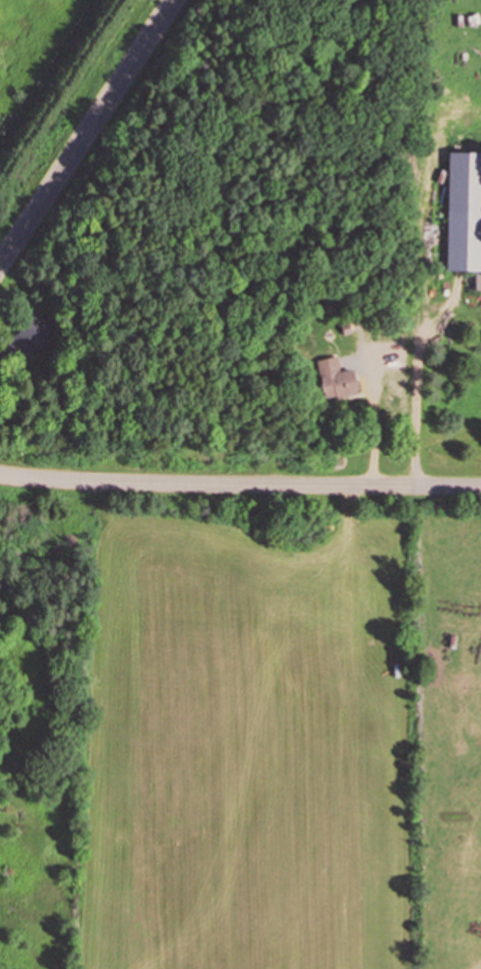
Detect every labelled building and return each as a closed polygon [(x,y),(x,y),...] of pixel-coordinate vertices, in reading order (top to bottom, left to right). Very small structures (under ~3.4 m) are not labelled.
[(429,164),(429,268),(446,268),(447,229),(480,229),(480,164),(429,164)] [(55,323),(30,309),(8,347),(33,361),(55,323)] [(353,370),(340,372),(337,355),(313,358),(319,399),(357,394),(353,370)]
